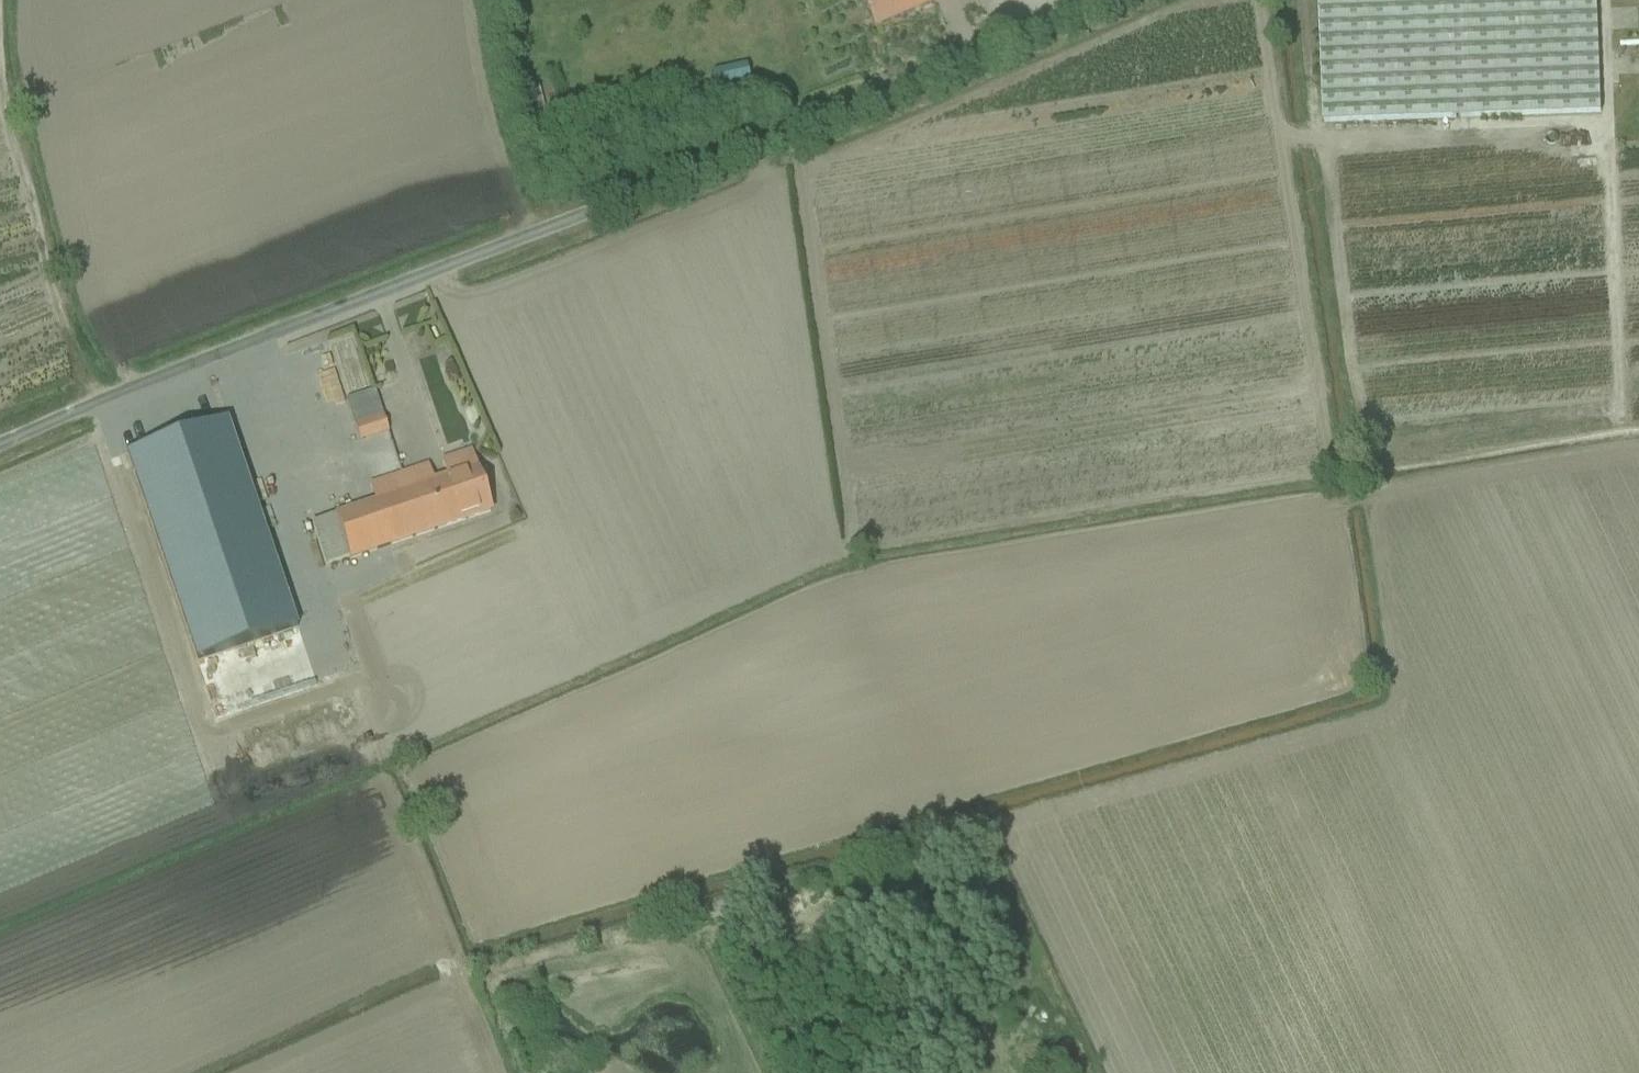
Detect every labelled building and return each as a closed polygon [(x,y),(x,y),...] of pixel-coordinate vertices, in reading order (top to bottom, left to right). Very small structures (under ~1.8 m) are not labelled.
[(867,13),(868,16),(869,16),(875,30),(938,2),(937,0),(861,0),(867,13)] [(1596,0),(1319,0),(1319,3),(1324,123),(1598,111),(1596,0)] [(356,426),(361,441),(388,432),(383,418),(356,426)] [(211,421),(112,457),(189,663),(287,626),(211,421)] [(491,512),(478,476),(471,452),(442,462),(448,478),(434,482),(428,466),(370,486),(376,503),(335,516),(350,560),(491,512)]
